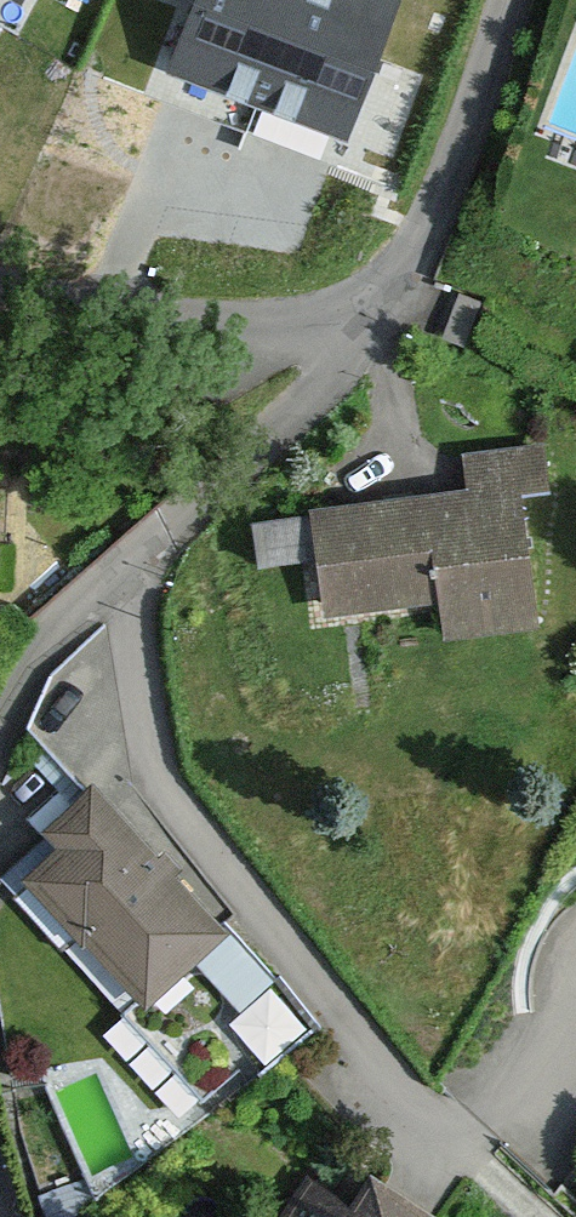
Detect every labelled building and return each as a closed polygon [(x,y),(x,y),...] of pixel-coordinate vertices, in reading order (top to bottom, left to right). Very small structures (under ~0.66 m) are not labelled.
[(166,72),(344,141),(399,0),(194,0),(166,72)] [(469,479),(307,497),(319,603),(436,590),(441,629),(536,618),(521,487),(557,483),(551,435),(465,445),(469,479)] [(226,926),(92,770),(39,815),(61,841),(26,870),(138,1000),(226,926)] [(303,1174),(275,1216),(433,1216),(437,1211),(360,1161),(337,1197),(303,1174)]
